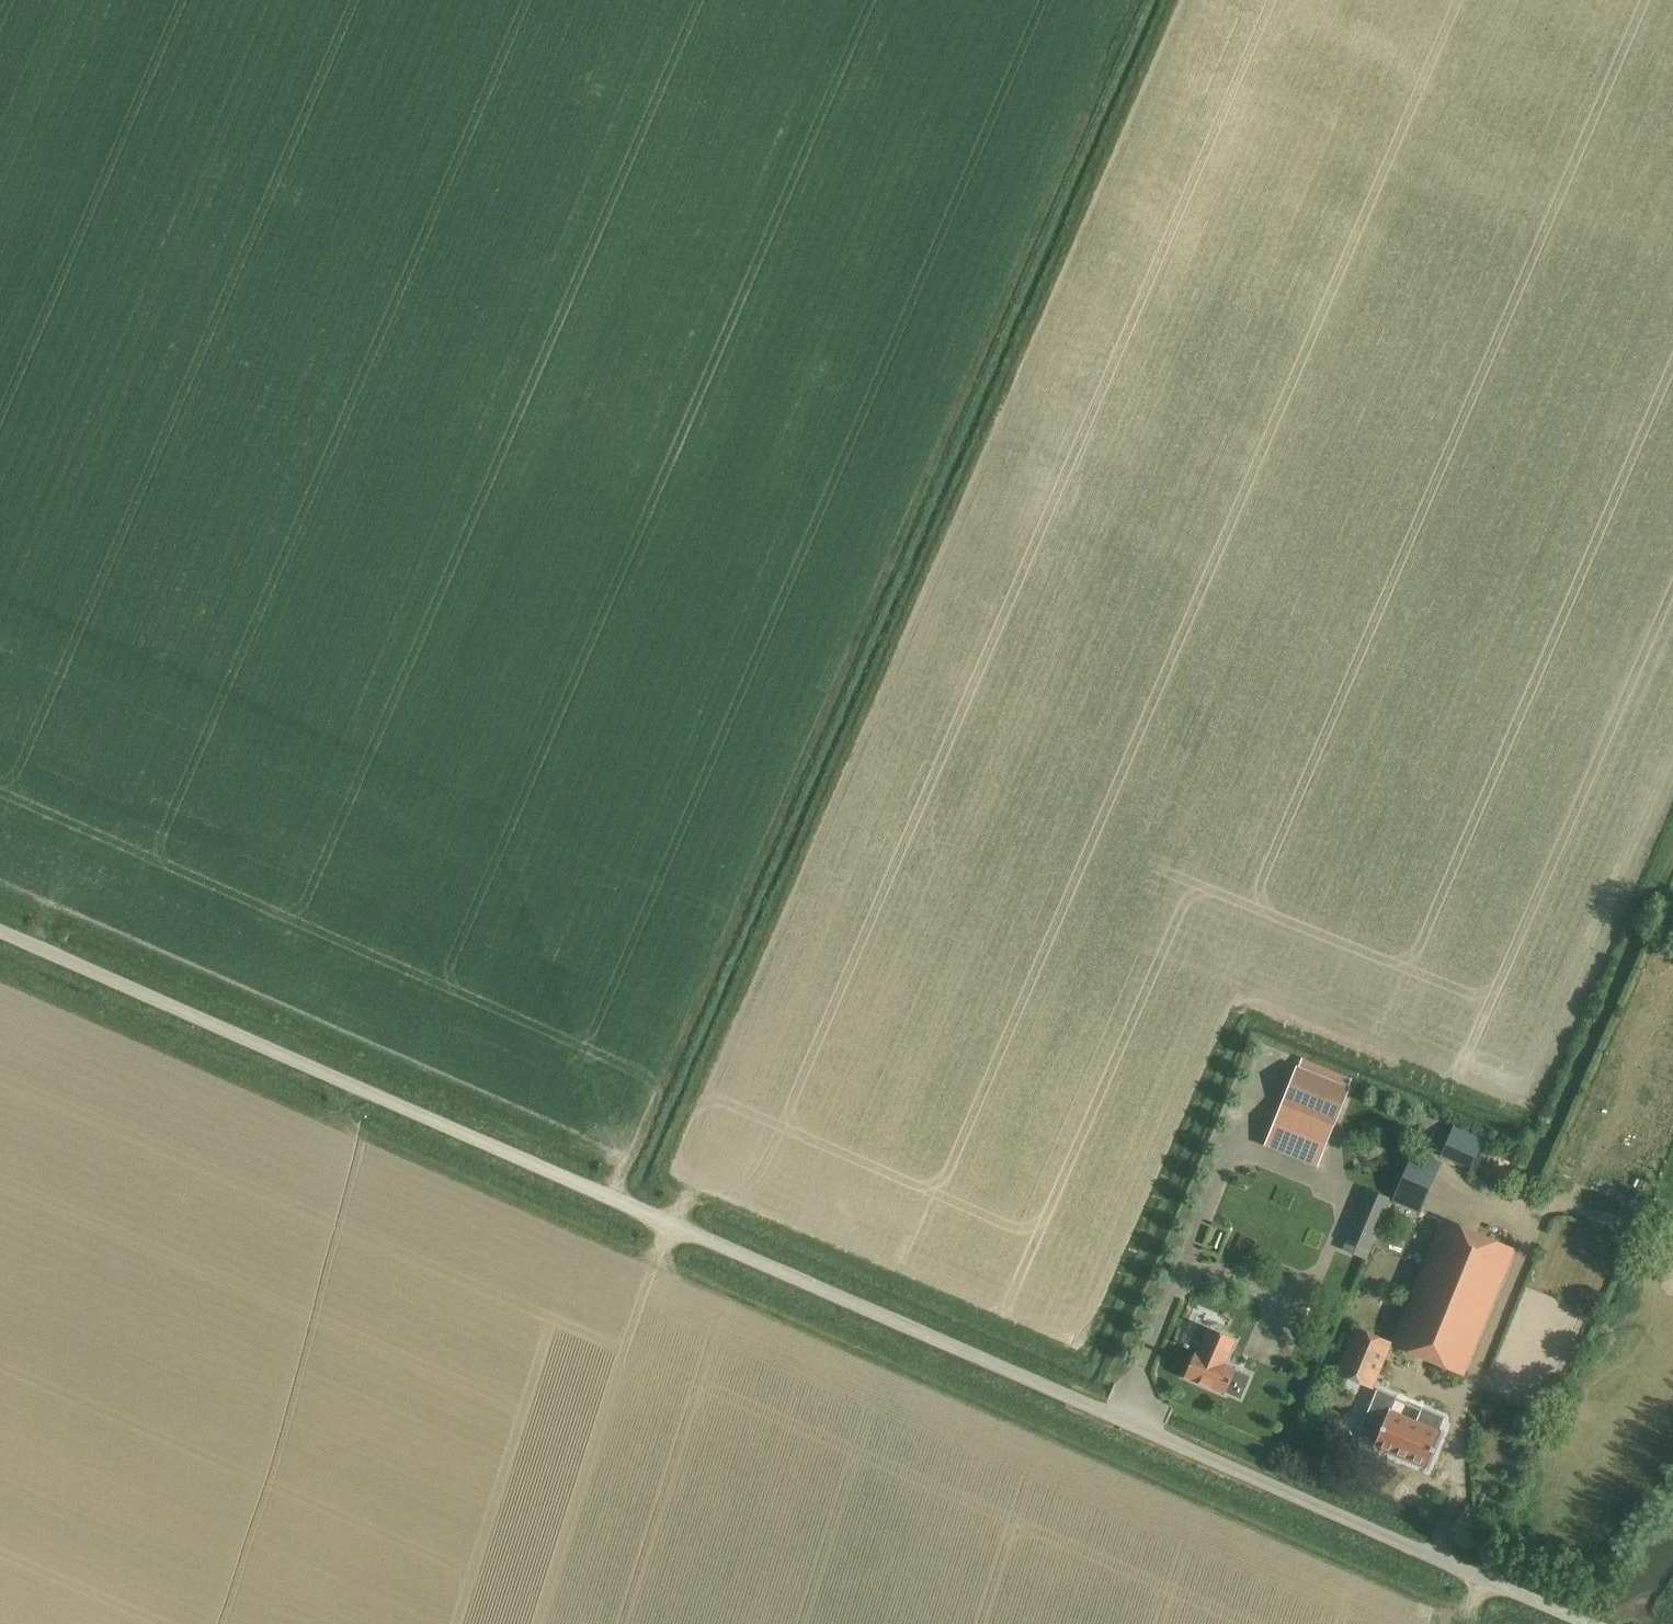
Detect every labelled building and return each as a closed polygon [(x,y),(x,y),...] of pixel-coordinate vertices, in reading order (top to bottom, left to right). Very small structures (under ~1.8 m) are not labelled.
[(1281,1103),(1264,1145),(1317,1167),(1334,1124),(1349,1089),(1297,1068),(1283,1103),(1281,1103)] [(1368,1252),(1390,1199),(1368,1189),(1346,1242),(1368,1252)] [(1460,1373),(1512,1250),(1445,1222),(1394,1344),(1460,1373)] [(1357,1328),(1346,1353),(1338,1373),(1371,1387),(1390,1343),(1357,1328)] [(1196,1351),(1193,1357),(1184,1378),(1225,1395),(1226,1392),(1240,1398),(1249,1377),(1235,1371),(1236,1369),(1226,1364),(1236,1341),(1209,1329),(1198,1353),(1196,1351)] [(1407,1382),(1428,1384),(1429,1373),(1408,1370),(1407,1382)] [(1378,1391),(1362,1429),(1378,1435),(1374,1446),(1427,1469),(1442,1433),(1438,1431),(1443,1419),(1423,1410),(1417,1422),(1390,1411),(1395,1399),(1378,1391)]
